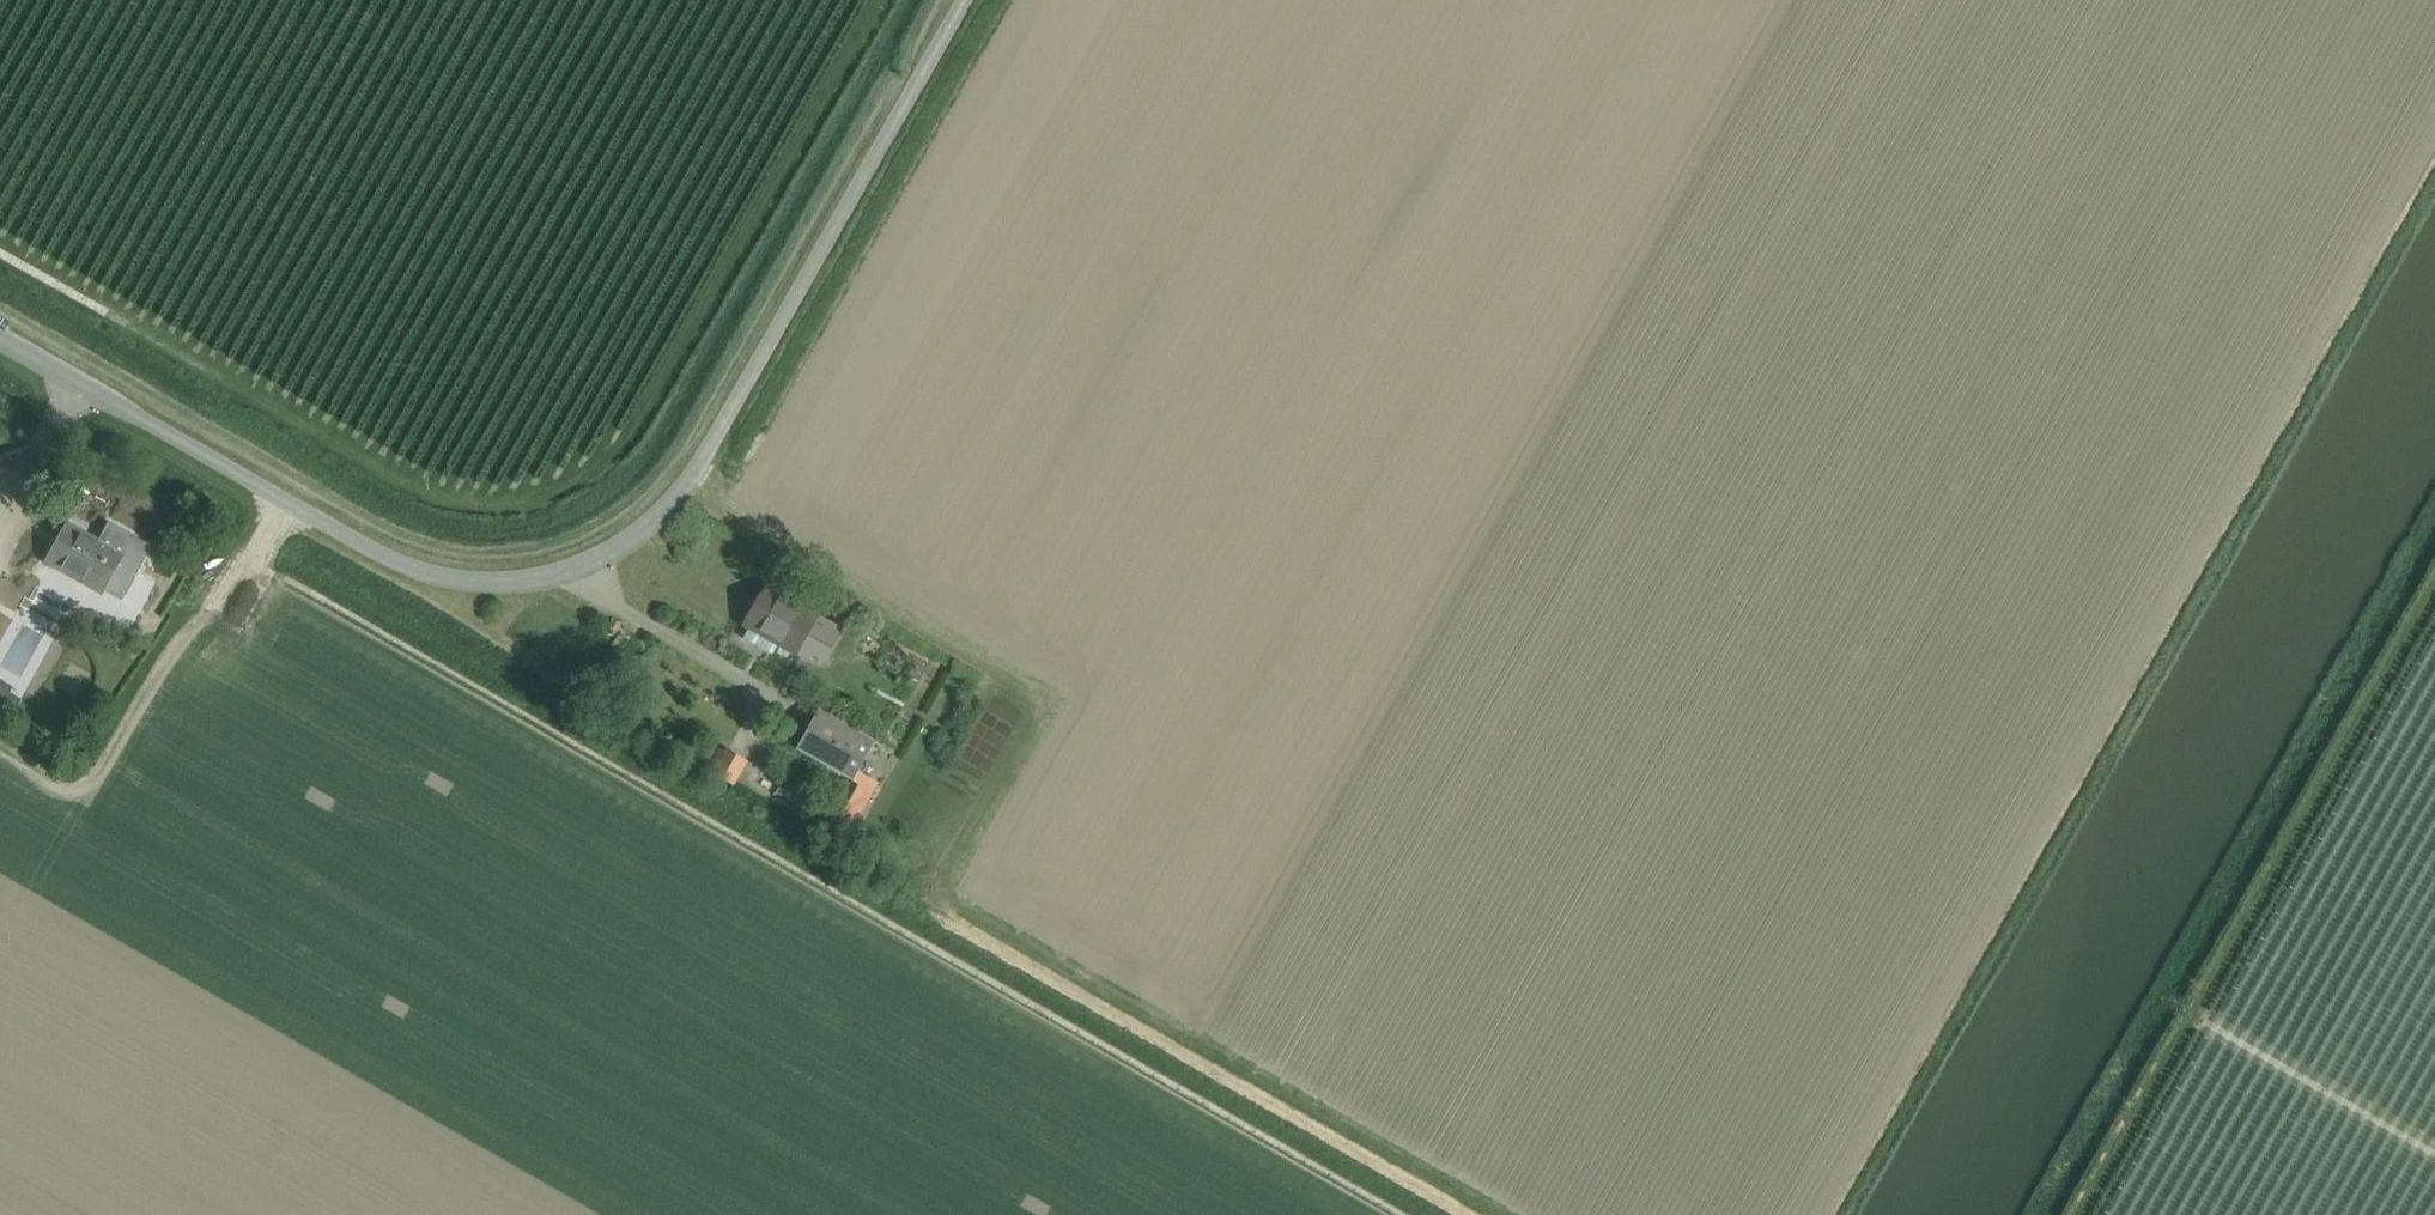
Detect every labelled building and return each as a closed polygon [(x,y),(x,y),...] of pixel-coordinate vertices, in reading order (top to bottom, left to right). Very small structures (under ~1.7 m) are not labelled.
[(97,540),(67,523),(45,562),(101,593),(103,589),(122,600),(152,546),(107,521),(97,540)] [(748,627),(742,637),(771,654),(777,643),(794,653),(816,614),(765,586),(743,624),(748,627)] [(29,628),(7,616),(0,630),(0,666),(7,669),(29,628)] [(22,700),(9,693),(2,705),(15,712),(22,700)] [(852,780),(874,741),(818,709),(795,748),(852,780)] [(722,762),(715,774),(732,784),(739,772),(722,762)]
